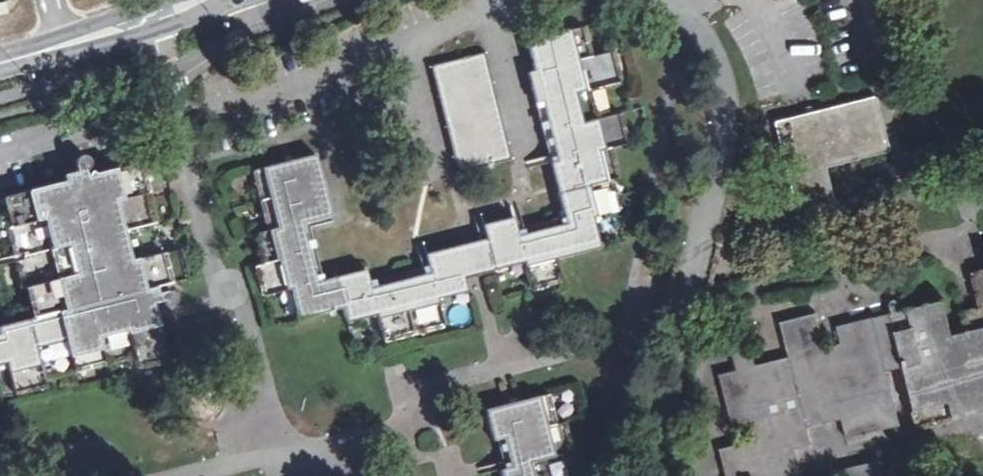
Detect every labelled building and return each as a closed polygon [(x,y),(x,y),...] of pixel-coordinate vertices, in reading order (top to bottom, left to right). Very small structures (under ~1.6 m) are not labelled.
[(0,1),(0,15),(10,13),(7,0),(4,0),(0,1)] [(314,155),(253,171),(268,231),(255,234),(263,265),(255,267),(262,296),(289,290),(298,320),(343,310),(346,323),(375,315),(383,342),(443,326),(436,300),(468,292),(464,278),(523,263),(529,290),(558,282),(554,260),(599,248),(592,217),(617,212),(609,180),(616,178),(608,149),(626,143),(619,115),(597,119),(590,90),(618,83),(612,52),(589,57),(582,28),(526,41),(533,71),(550,67),(573,158),(555,162),(550,164),(566,225),(516,237),(513,218),(482,225),(485,239),(425,255),(429,273),(370,287),(365,269),(316,282),(300,222),(329,215),(314,155)] [(456,173),(509,161),(483,54),(430,67),(456,173)] [(550,67),(533,71),(527,73),(535,104),(540,102),(555,162),(573,158),(550,67)] [(829,200),(833,198),(834,194),(824,154),(850,147),(851,152),(853,155),(859,155),(884,149),(887,147),(887,142),(876,98),(875,95),(871,94),(780,118),(778,119),(776,122),(795,203),(799,207),(803,207),(829,200)] [(74,164),(80,162),(83,170),(86,167),(88,162),(84,157),(80,156),(74,159),(74,164)] [(8,360),(16,393),(45,386),(43,379),(133,357),(135,367),(168,359),(159,326),(154,304),(161,301),(164,306),(169,306),(174,304),(175,298),(172,293),(166,292),(162,293),(160,284),(185,278),(178,251),(159,256),(150,223),(153,223),(138,164),(118,169),(31,191),(5,197),(12,227),(8,228),(24,289),(27,288),(34,318),(0,326),(0,362),(8,360)] [(969,270),(978,305),(980,305),(981,312),(982,311),(982,267),(969,270)] [(912,408),(946,400),(951,417),(982,409),(982,311),(981,312),(980,305),(978,305),(963,309),(968,327),(950,332),(941,298),(886,312),(887,318),(871,322),(869,316),(835,325),(840,342),(824,345),(814,311),(778,319),(788,361),(772,365),(770,358),(754,363),(749,346),(730,351),(735,368),(718,372),(731,426),(748,422),(752,438),(718,445),(726,475),(801,475),(793,447),(811,443),(806,425),(839,417),(845,435),(900,422),(886,368),(901,365),(912,408)] [(539,460),(566,453),(559,424),(553,425),(545,395),(485,410),(492,441),(502,439),(509,467),(499,470),(501,475),(543,475),(539,460)] [(946,400),(912,408),(917,426),(951,417),(946,400)] [(881,456),(837,467),(839,475),(886,475),(881,456)]
